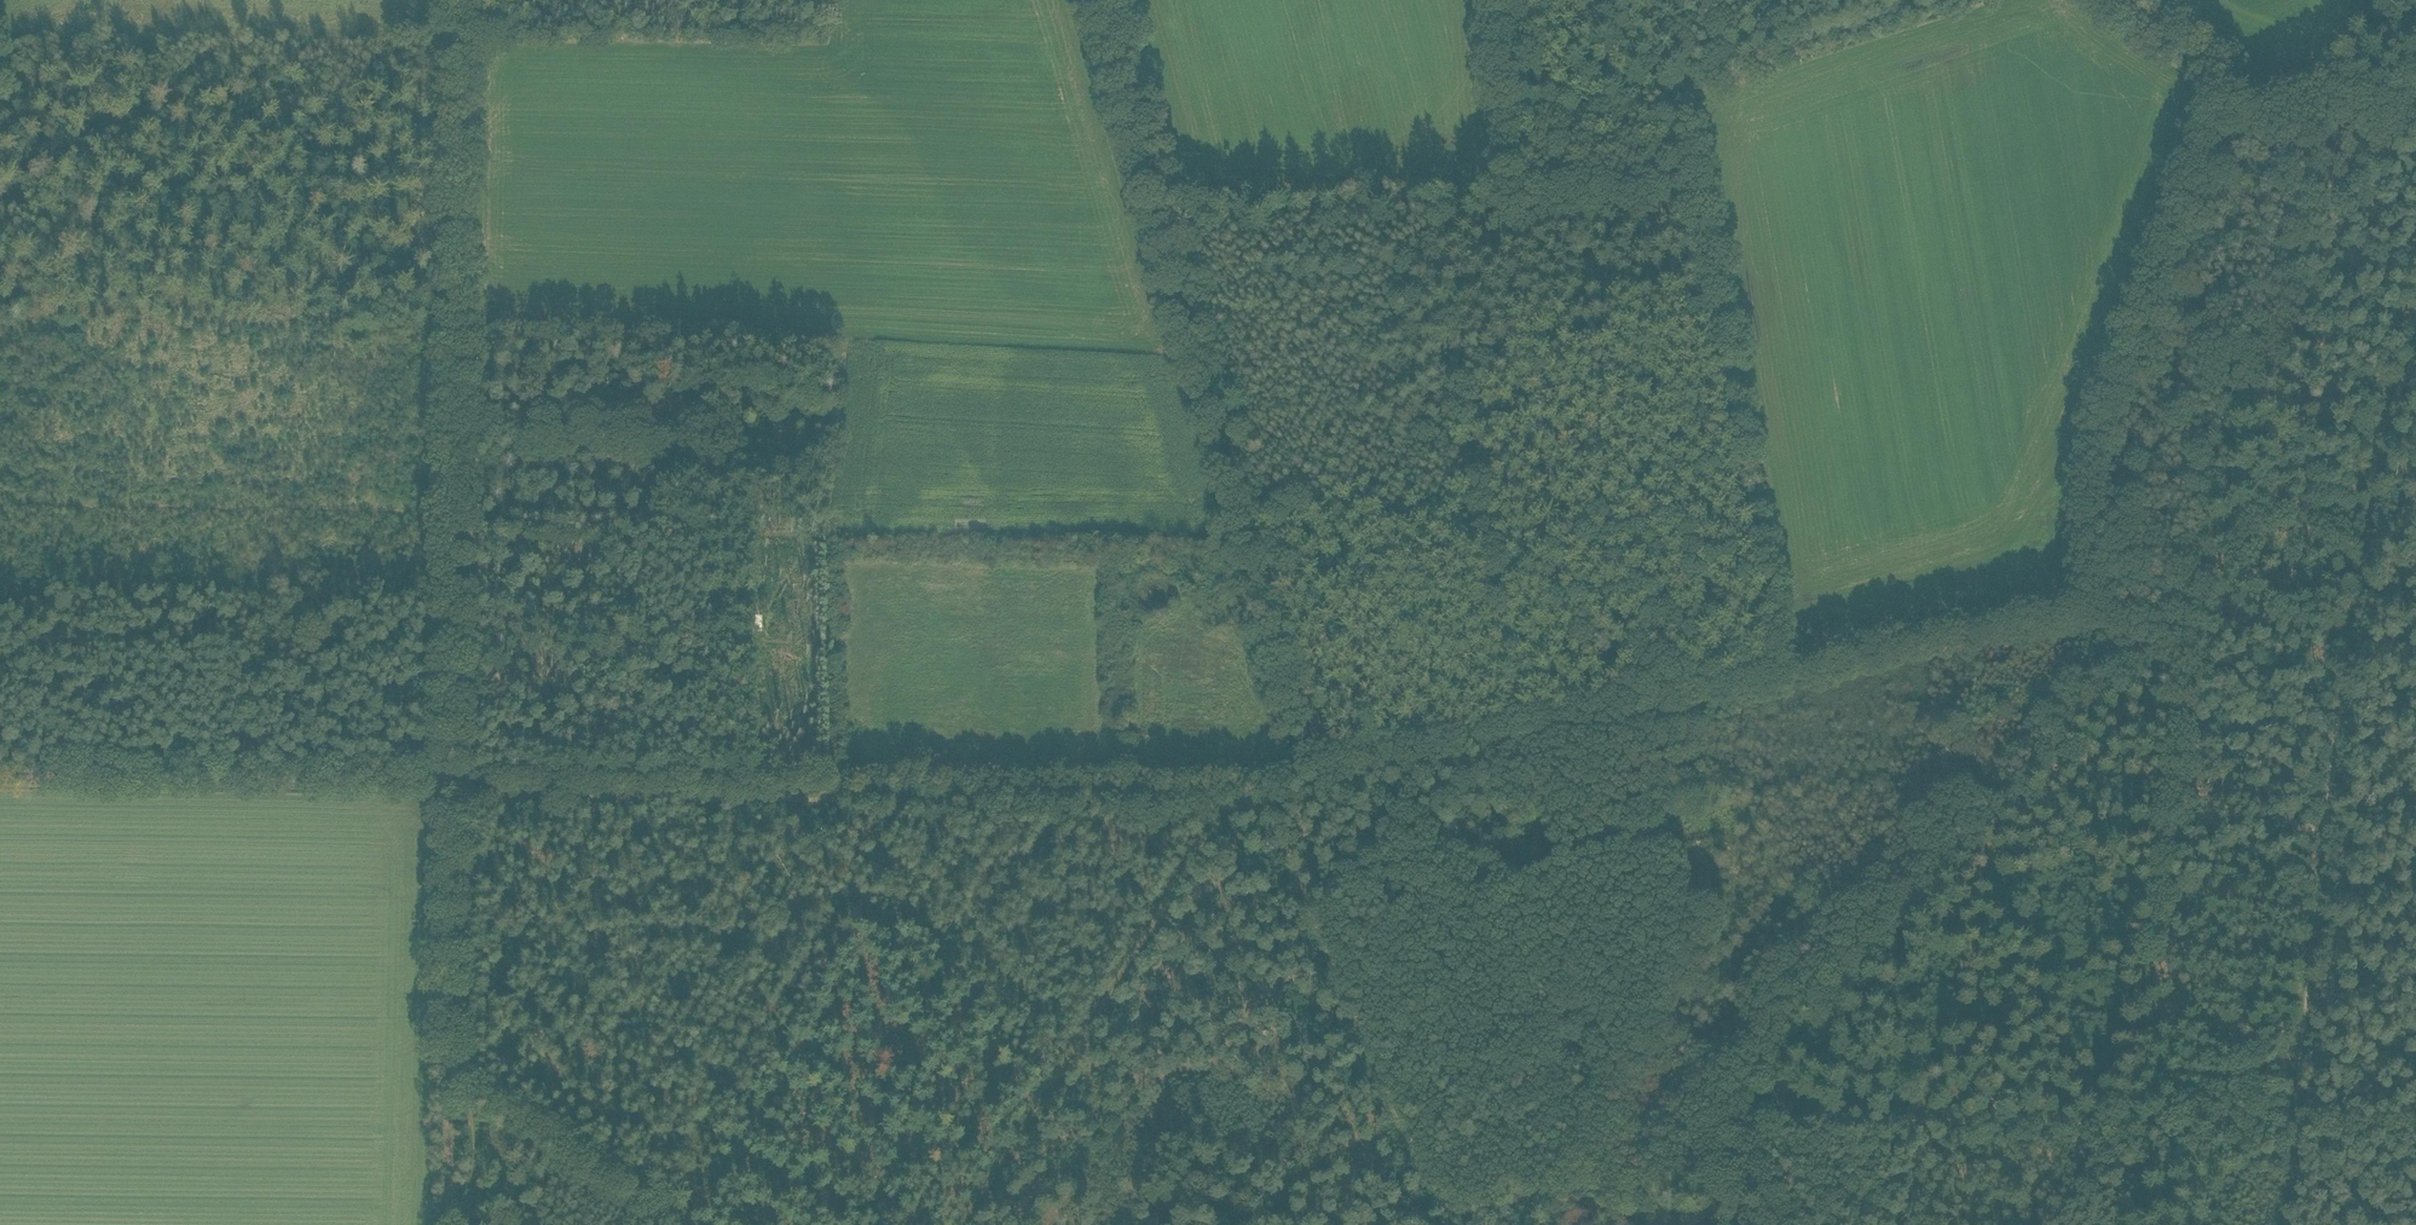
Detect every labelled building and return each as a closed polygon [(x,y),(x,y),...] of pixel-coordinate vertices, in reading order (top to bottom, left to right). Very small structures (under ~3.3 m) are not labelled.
[(798,431),(773,430),(772,443),(797,444),(798,431)]
